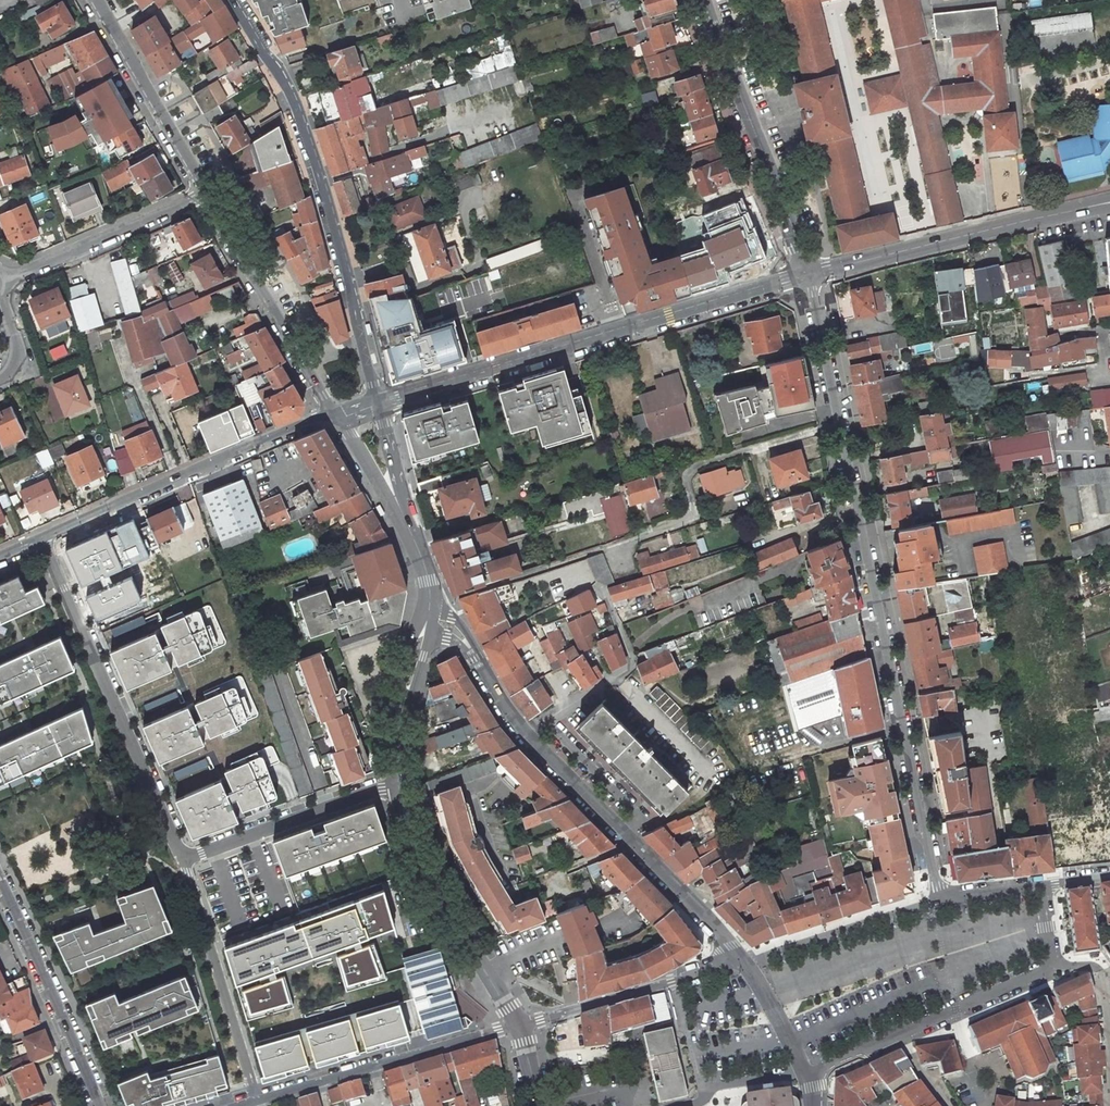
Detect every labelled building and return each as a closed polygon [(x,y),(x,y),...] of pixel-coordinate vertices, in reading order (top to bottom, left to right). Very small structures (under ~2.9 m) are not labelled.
[(144,9),(156,0),(139,0),(144,9)] [(220,0),(202,0),(199,2),(198,0),(176,0),(193,25),(224,6),(220,0)] [(256,7),(259,7),(262,16),(268,15),(270,21),(272,21),(274,27),(272,28),(270,29),(274,36),(287,32),(298,29),(300,28),(309,25),(301,2),(298,3),(297,0),(251,0),(256,7)] [(434,11),(439,9),(442,17),(471,8),(469,0),(422,0),(423,5),(431,2),(434,11)] [(648,16),(638,19),(641,30),(653,26),(669,21),(682,17),(676,0),(642,0),(648,16)] [(806,83),(795,85),(809,144),(820,141),(840,226),(838,226),(843,250),(897,237),(891,214),(870,219),(818,0),(787,0),(806,83)] [(891,28),(891,29),(916,23),(910,0),(884,0),(891,28)] [(916,23),(919,38),(928,35),(920,0),(910,0),(916,23)] [(76,26),(64,5),(37,19),(44,31),(48,29),(53,39),(76,26)] [(224,6),(193,25),(184,31),(189,40),(207,30),(215,44),(238,30),(224,6)] [(994,7),(933,14),(936,39),(951,37),(953,55),(973,54),(976,83),(931,88),(937,113),(985,108),(986,118),(984,118),(988,150),(1017,147),(1012,115),(1007,115),(994,7)] [(17,17),(20,24),(43,15),(40,8),(17,17)] [(426,14),(429,21),(442,17),(439,9),(434,11),(426,14)] [(1032,37),(1092,27),(1089,11),(1030,20),(1032,37)] [(658,47),(675,41),(672,33),(669,21),(653,26),(641,30),(629,33),(633,46),(641,43),(646,57),(660,53),(658,47)] [(903,78),(906,91),(930,86),(930,84),(921,45),(919,38),(916,23),(891,29),(903,78)] [(614,38),(610,25),(600,28),(604,41),(614,38)] [(305,44),(300,28),(298,29),(287,32),(274,36),(282,52),(305,44)] [(82,71),(92,88),(119,76),(94,33),(68,45),(70,49),(82,71)] [(385,44),(394,41),(391,33),(377,38),(378,42),(384,40),(385,44)] [(243,64),(229,41),(211,51),(222,69),(232,63),(235,69),(243,64)] [(921,45),(930,84),(939,82),(930,43),(921,45)] [(68,45),(40,57),(42,61),(45,67),(65,58),(62,53),(67,50),(70,49),(68,45)] [(341,77),(363,70),(357,55),(354,45),(331,53),(329,53),(332,64),(336,63),(341,77)] [(67,50),(80,72),(82,71),(70,49),(67,50)] [(653,76),(679,68),(673,49),(660,53),(646,57),(653,76)] [(363,70),(369,68),(364,53),(357,55),(363,70)] [(213,83),(194,94),(205,113),(234,96),(236,95),(229,84),(258,67),(253,58),(243,64),(235,69),(226,75),(213,83)] [(636,74),(645,71),(641,58),(632,61),(636,74)] [(50,109),(28,62),(6,71),(30,119),(50,109)] [(232,63),(222,69),(226,75),(235,69),(232,63)] [(443,105),(518,80),(513,64),(438,88),(443,105)] [(86,91),(92,88),(82,71),(80,72),(75,75),(72,68),(50,78),(62,103),(77,96),(86,91)] [(222,69),(209,77),(213,83),(226,75),(222,69)] [(363,70),(341,77),(343,85),(365,77),(363,70)] [(146,124),(119,76),(92,88),(86,91),(91,99),(101,95),(107,105),(107,108),(104,110),(112,125),(115,123),(121,134),(122,135),(134,129),(146,124)] [(343,120),(358,115),(366,112),(376,110),(366,77),(365,77),(343,85),(333,87),(321,90),(332,124),(343,120)] [(704,89),(700,78),(676,84),(680,96),(683,95),(704,89)] [(876,84),(864,86),(871,112),(883,109),(883,106),(895,103),(899,105),(909,103),(906,91),(903,78),(893,80),(891,84),(880,87),(876,84)] [(909,103),(918,144),(943,138),(937,113),(931,88),(930,86),(906,91),(909,103)] [(428,99),(431,106),(440,103),(436,89),(426,92),(428,99)] [(691,120),(711,114),(704,89),(683,95),(691,120)] [(77,96),(80,104),(91,99),(86,91),(77,96)] [(426,92),(418,95),(420,102),(428,99),(426,92)] [(643,96),(646,106),(659,103),(656,92),(643,96)] [(376,110),(366,112),(358,115),(343,120),(332,124),(318,129),(332,176),(365,165),(357,139),(355,134),(363,131),(370,129),(374,153),(388,149),(384,124),(395,121),(401,139),(417,133),(408,106),(420,102),(418,95),(416,95),(416,97),(376,110)] [(210,122),(239,105),(234,96),(205,113),(210,122)] [(69,148),(60,123),(54,107),(50,109),(30,119),(24,122),(39,165),(60,157),(59,153),(69,148)] [(1104,170),(1109,162),(1109,109),(1094,111),(1098,143),(1091,144),(1091,139),(1060,145),(1067,178),(1104,170)] [(75,142),(87,137),(90,141),(100,135),(85,111),(75,117),(60,123),(69,148),(76,145),(75,142)] [(279,125),(285,122),(282,111),(273,115),(270,119),(261,125),(266,134),(279,125)] [(696,141),(717,134),(711,114),(691,120),(696,141)] [(219,126),(234,153),(250,143),(255,140),(258,138),(251,127),(248,129),(243,121),(238,123),(235,117),(219,126)] [(538,123),(460,153),(466,169),(544,138),(538,123)] [(678,136),(686,134),(683,123),(675,125),(678,136)] [(291,162),(279,125),(266,134),(258,138),(255,140),(265,170),(291,162)] [(134,129),(122,135),(121,134),(118,136),(106,142),(110,151),(117,147),(122,145),(127,154),(142,147),(134,129)] [(365,136),(363,131),(355,134),(357,139),(365,136)] [(80,162),(95,155),(93,148),(90,141),(87,137),(75,142),(76,145),(69,148),(59,153),(60,157),(61,157),(69,181),(85,174),(80,162)] [(963,222),(943,138),(918,144),(938,228),(963,222)] [(117,147),(122,157),(127,154),(122,145),(117,147)] [(365,165),(370,182),(376,199),(377,203),(379,203),(377,198),(394,191),(392,184),(391,184),(388,177),(411,170),(408,158),(426,152),(424,146),(365,165)] [(731,180),(719,147),(693,155),(691,161),(702,193),(716,189),(714,185),(731,180)] [(554,160),(563,156),(561,149),(551,152),(554,160)] [(85,174),(99,168),(95,155),(80,162),(85,174)] [(0,166),(0,188),(29,177),(23,158),(0,166)] [(140,183),(161,172),(153,158),(130,170),(125,162),(103,173),(113,191),(132,181),(135,180),(138,185),(140,184),(140,183)] [(1020,207),(1016,158),(991,160),(995,209),(1020,207)] [(251,193),(274,183),(282,208),(298,202),(303,199),(291,162),(265,170),(242,178),(251,193)] [(461,191),(476,186),(483,183),(477,169),(456,177),(461,191)] [(161,172),(140,183),(140,184),(144,190),(150,201),(152,199),(154,201),(172,190),(161,172)] [(345,216),(361,210),(360,205),(351,178),(334,183),(345,216)] [(90,183),(63,194),(72,217),(89,210),(91,214),(101,209),(90,183)] [(135,195),(144,190),(140,184),(138,185),(134,187),(131,188),(135,195)] [(622,187),(585,199),(606,258),(611,256),(616,271),(611,272),(616,286),(619,285),(621,292),(618,293),(621,302),(632,299),(636,309),(675,297),(674,293),(689,288),(678,250),(655,257),(657,263),(649,265),(647,259),(622,187)] [(305,225),(317,220),(310,196),(303,199),(298,202),(301,213),(295,216),(298,228),(305,225)] [(419,197),(385,210),(392,229),(427,216),(419,197)] [(376,199),(360,205),(361,210),(377,203),(376,199)] [(689,288),(690,293),(729,279),(728,270),(764,255),(746,211),(740,213),(735,202),(700,215),(694,215),(677,222),(682,237),(675,242),(678,250),(689,288)] [(1,215),(12,245),(37,237),(26,207),(1,215)] [(90,232),(84,216),(60,225),(66,242),(90,232)] [(174,232),(184,249),(200,241),(189,219),(164,229),(167,235),(174,232)] [(305,225),(308,237),(298,241),(295,236),(293,237),(291,231),(277,237),(289,259),(323,244),(317,220),(305,225)] [(463,266),(456,244),(443,248),(435,224),(403,235),(418,281),(463,266)] [(291,231),(289,227),(274,233),(277,237),(291,231)] [(164,229),(151,235),(154,241),(167,235),(164,229)] [(491,270),(560,245),(555,234),(487,260),(491,270)] [(1038,244),(1047,288),(1048,288),(1051,303),(1078,298),(1072,267),(1068,268),(1065,254),(1068,253),(1064,238),(1038,244)] [(289,259),(302,281),(313,275),(318,272),(317,270),(329,266),(323,244),(289,259)] [(175,262),(183,258),(179,252),(167,258),(170,264),(175,262)] [(209,256),(192,265),(205,289),(222,280),(209,256)] [(606,258),(611,272),(616,271),(611,256),(606,258)] [(655,257),(647,259),(649,265),(657,263),(655,257)] [(125,259),(111,262),(127,318),(141,314),(133,289),(131,280),(125,259)] [(1034,283),(1029,261),(1006,265),(1010,288),(1034,283)] [(165,266),(173,287),(182,283),(175,262),(170,264),(165,266)] [(999,264),(973,269),(975,286),(976,295),(1003,289),(1004,293),(1007,292),(1011,291),(1010,288),(1006,265),(999,267),(999,264)] [(937,290),(975,286),(973,269),(973,268),(934,273),(937,290)] [(162,284),(156,269),(148,273),(153,286),(154,288),(162,284)] [(138,277),(141,286),(145,285),(147,288),(153,286),(148,273),(138,277)] [(365,284),(368,297),(386,292),(388,298),(408,297),(407,293),(405,293),(405,291),(401,292),(400,289),(404,288),(401,275),(365,284)] [(131,280),(133,289),(141,286),(138,277),(131,280)] [(307,290),(311,298),(336,289),(333,279),(307,290)] [(67,290),(79,331),(96,326),(97,326),(85,285),(67,290)] [(875,313),(870,287),(852,290),(857,317),(875,313)] [(674,293),(675,297),(690,293),(689,288),(674,293)] [(1047,288),(1036,290),(1036,293),(1027,294),(1028,302),(1025,303),(1026,307),(1051,303),(1048,288),(1047,288)] [(57,289),(31,300),(41,325),(67,315),(57,289)] [(311,298),(318,309),(339,300),(336,289),(311,298)] [(560,307),(574,303),(570,291),(557,295),(560,307)] [(368,297),(383,349),(420,338),(418,330),(420,330),(410,297),(408,297),(388,298),(386,292),(368,297)] [(193,294),(167,304),(166,301),(162,302),(161,299),(146,306),(147,311),(141,314),(142,318),(143,322),(156,317),(171,310),(188,303),(198,299),(197,297),(194,297),(193,294)] [(1109,316),(1109,297),(1093,299),(1097,319),(1109,316)] [(625,313),(636,309),(632,299),(621,302),(625,313)] [(318,309),(337,341),(349,336),(339,300),(318,309)] [(528,304),(532,316),(545,312),(541,300),(528,304)] [(171,310),(178,324),(195,318),(188,303),(171,310)] [(532,316),(476,332),(482,354),(525,342),(525,341),(534,338),(534,339),(580,325),(574,303),(560,307),(545,312),(532,316)] [(1083,303),(1050,309),(1054,330),(1087,324),(1083,303)] [(178,324),(171,310),(156,317),(167,340),(182,333),(178,324)] [(1030,352),(1057,348),(1056,347),(1058,346),(1056,337),(1044,338),(1040,310),(1025,312),(1030,352)] [(950,338),(946,311),(939,311),(943,340),(950,338)] [(754,352),(780,347),(777,329),(780,328),(778,316),(766,318),(765,316),(756,318),(757,320),(745,322),(747,335),(751,335),(754,352)] [(122,324),(133,363),(134,369),(151,362),(148,356),(152,354),(164,349),(162,342),(167,340),(156,317),(143,322),(142,318),(122,324)] [(244,337),(265,328),(260,320),(233,332),(237,340),(244,337)] [(689,327),(677,331),(679,337),(691,333),(689,327)] [(285,363),(265,328),(244,337),(251,350),(243,354),(245,359),(246,362),(256,358),(261,367),(255,370),(254,369),(242,374),(245,382),(251,380),(265,373),(280,366),(285,363)] [(978,360),(975,332),(967,333),(971,362),(978,360)] [(168,357),(174,368),(174,369),(185,364),(196,359),(190,346),(188,347),(182,333),(167,340),(162,342),(164,349),(152,354),(155,362),(168,357)] [(881,346),(880,338),(868,340),(868,343),(846,347),(849,360),(889,351),(888,345),(881,346)] [(1067,344),(1058,346),(1056,347),(1057,348),(1059,364),(1061,363),(1080,360),(1079,351),(1095,349),(1094,338),(1081,340),(1073,342),(1067,344)] [(224,345),(232,364),(245,359),(243,354),(237,340),(224,345)] [(1059,364),(1057,348),(1030,352),(1013,351),(1012,366),(1026,367),(1027,372),(1033,371),(1033,368),(1059,364)] [(1007,367),(1007,349),(985,349),(985,367),(1007,367)] [(814,406),(803,355),(759,365),(764,386),(756,389),(754,385),(719,393),(720,398),(716,399),(725,428),(729,427),(730,432),(766,421),(765,418),(771,416),(814,406)] [(854,384),(876,379),(882,378),(879,361),(850,366),(854,384)] [(175,398),(195,389),(185,364),(174,369),(174,368),(142,381),(147,393),(162,388),(166,396),(173,393),(175,398)] [(263,401),(273,427),(300,415),(304,406),(280,366),(265,373),(251,380),(255,386),(263,401)] [(570,389),(564,371),(557,373),(555,368),(522,378),(523,380),(525,386),(516,388),(515,385),(498,390),(509,427),(537,419),(539,425),(545,445),(580,435),(578,429),(590,426),(580,393),(579,394),(572,396),(570,389)] [(648,430),(671,423),(674,434),(690,429),(682,401),(686,400),(677,372),(662,376),(665,389),(657,392),(638,397),(648,430)] [(879,394),(900,391),(897,375),(882,378),(876,379),(879,394)] [(1068,379),(1049,381),(1051,391),(1085,386),(1085,375),(1068,379)] [(73,376),(50,387),(63,416),(86,406),(73,376)] [(665,389),(662,376),(653,379),(657,392),(665,389)] [(239,385),(235,377),(227,380),(230,389),(239,385)] [(854,384),(863,426),(885,422),(879,394),(876,379),(854,384)] [(240,384),(247,407),(263,401),(255,386),(251,380),(245,382),(240,384)] [(514,383),(515,385),(516,388),(525,386),(523,380),(514,383)] [(577,387),(570,389),(572,396),(579,394),(577,387)] [(1091,394),(1093,410),(1105,409),(1109,408),(1109,391),(1091,394)] [(440,402),(403,413),(405,418),(409,430),(404,432),(412,462),(416,461),(440,454),(439,452),(454,447),(453,444),(478,436),(467,400),(451,404),(452,408),(442,410),(441,404),(440,402)] [(452,408),(451,404),(450,402),(441,404),(442,410),(452,408)] [(936,406),(921,408),(922,416),(937,413),(936,406)] [(0,412),(0,445),(1,446),(24,435),(11,407),(0,412)] [(921,416),(927,451),(954,446),(948,411),(937,413),(922,416),(921,416)] [(1084,411),(1045,416),(1048,433),(1080,429),(1080,427),(1086,426),(1084,411)] [(253,423),(258,433),(265,430),(261,419),(253,423)] [(512,432),(539,425),(537,419),(509,427),(510,430),(512,430),(512,432)] [(648,430),(648,432),(651,442),(674,434),(671,423),(648,430)] [(592,431),(590,426),(578,429),(580,435),(592,431)] [(323,429),(293,442),(331,504),(359,491),(323,429)] [(151,432),(126,443),(137,470),(162,459),(151,432)] [(1045,434),(988,444),(994,474),(1011,471),(1009,462),(1041,456),(1042,465),(1051,464),(1045,434)] [(453,444),(454,447),(455,449),(478,443),(477,440),(479,439),(478,436),(453,444)] [(930,464),(956,459),(954,446),(927,451),(930,464)] [(64,458),(77,485),(78,489),(86,485),(88,488),(101,481),(86,448),(64,458)] [(114,453),(119,470),(121,477),(135,473),(130,459),(125,461),(122,453),(122,451),(114,453)] [(919,466),(930,464),(927,451),(899,456),(901,466),(910,464),(911,470),(920,468),(919,466)] [(804,477),(796,452),(771,459),(779,485),(804,477)] [(440,454),(416,461),(417,465),(441,458),(440,454)] [(886,484),(904,480),(901,466),(899,456),(881,459),(886,484)] [(263,471),(261,460),(251,462),(254,473),(263,471)] [(727,474),(726,468),(702,475),(708,499),(735,491),(734,488),(745,484),(741,473),(735,474),(735,472),(727,474)] [(938,486),(972,480),(970,469),(952,472),(951,471),(935,474),(938,486)] [(1056,476),(1058,490),(1074,488),(1094,485),(1109,483),(1109,469),(1056,476)] [(418,481),(421,494),(440,488),(442,487),(439,475),(418,481)] [(629,504),(657,495),(652,479),(651,475),(619,485),(621,492),(625,491),(629,504)] [(464,511),(470,509),(473,516),(485,512),(481,501),(477,486),(475,477),(456,483),(464,511)] [(200,495),(225,550),(265,533),(240,478),(200,495)] [(20,492),(29,511),(31,516),(57,505),(46,480),(20,492)] [(442,487),(440,488),(445,505),(441,507),(443,514),(446,513),(447,516),(464,511),(456,483),(442,487)] [(1094,485),(1100,516),(1109,514),(1109,483),(1094,485)] [(491,498),(487,484),(477,486),(481,501),(491,498)] [(907,502),(929,498),(927,488),(887,495),(894,528),(897,528),(912,525),(907,502)] [(1058,490),(1066,527),(1080,524),(1074,488),(1058,490)] [(289,514),(279,497),(259,506),(260,507),(261,507),(270,530),(272,530),(315,511),(318,510),(307,490),(294,498),(299,508),(289,514)] [(315,511),(320,521),(322,521),(325,521),(346,514),(351,523),(372,511),(359,491),(331,504),(318,510),(315,511)] [(945,519),(997,510),(994,491),(936,502),(939,520),(945,519)] [(799,523),(822,516),(818,502),(813,504),(809,492),(791,497),(793,505),(799,523)] [(605,498),(600,500),(604,515),(609,514),(616,536),(633,531),(622,495),(605,500),(605,498)] [(773,502),(776,510),(793,505),(791,497),(773,502)] [(184,501),(174,505),(179,515),(188,511),(184,501)] [(179,515),(174,505),(146,518),(156,539),(156,541),(185,528),(179,515)] [(997,510),(945,519),(948,533),(1014,522),(1012,508),(997,510)] [(390,542),(372,511),(351,523),(363,544),(336,553),(339,561),(345,559),(345,558),(356,554),(385,544),(390,542)] [(609,514),(604,515),(612,539),(616,537),(616,536),(609,514)] [(150,557),(134,520),(66,550),(83,588),(126,568),(150,557)] [(838,520),(831,522),(834,540),(837,539),(841,537),(838,520)] [(433,540),(454,585),(465,582),(467,589),(486,582),(520,572),(512,554),(484,562),(476,564),(472,549),(505,539),(496,521),(433,540)] [(893,545),(898,567),(899,574),(894,575),(896,588),(931,583),(927,562),(941,560),(938,545),(934,545),(929,522),(912,525),(897,528),(900,544),(893,545)] [(1109,546),(1109,530),(1070,547),(1073,561),(1109,546)] [(484,562),(480,551),(507,543),(505,539),(472,549),(476,564),(484,562)] [(834,540),(807,551),(810,557),(806,558),(810,588),(849,573),(837,539),(834,540)] [(791,540),(751,556),(750,556),(754,573),(796,555),(791,540)] [(974,544),(978,577),(988,575),(1008,573),(1003,540),(974,544)] [(389,623),(338,641),(340,646),(400,625),(411,577),(390,542),(385,544),(405,578),(395,624),(389,623)] [(385,544),(356,554),(361,569),(363,575),(359,576),(363,586),(365,586),(370,599),(360,602),(359,598),(345,603),(343,600),(335,603),(337,607),(332,608),(326,589),(298,599),(311,637),(334,629),(338,641),(389,623),(395,624),(405,578),(385,544)] [(691,560),(687,547),(653,558),(651,550),(642,553),(648,573),(691,560)] [(588,559),(596,581),(597,582),(607,586),(613,584),(603,554),(588,559)] [(627,596),(657,586),(662,585),(663,584),(663,586),(670,584),(669,582),(666,571),(608,589),(615,607),(629,602),(627,596)] [(813,595),(815,601),(825,599),(830,619),(857,610),(849,573),(810,588),(813,595)] [(141,601),(131,578),(87,598),(98,621),(141,601)] [(933,616),(955,612),(972,609),(967,578),(931,583),(896,588),(900,605),(903,621),(933,616)] [(0,589),(0,627),(49,605),(42,592),(30,596),(23,579),(0,589)] [(457,592),(467,589),(465,582),(454,585),(457,592)] [(660,594),(672,590),(670,584),(663,586),(663,584),(662,585),(657,586),(660,594)] [(510,628),(495,587),(460,598),(475,630),(482,642),(510,628)] [(785,597),(788,605),(813,595),(810,588),(785,597)] [(658,612),(676,604),(672,590),(660,594),(661,597),(654,599),(658,612)] [(601,606),(604,614),(609,612),(606,604),(601,606)] [(977,635),(972,609),(955,612),(958,626),(948,629),(951,641),(953,649),(997,640),(995,631),(977,635)] [(867,656),(857,610),(830,619),(823,621),(806,627),(790,632),(766,641),(778,684),(779,684),(832,667),(867,656)] [(163,631),(110,654),(127,693),(172,673),(169,667),(215,647),(199,612),(161,628),(163,631)] [(823,621),(820,613),(803,619),(806,627),(823,621)] [(596,643),(591,633),(598,629),(600,628),(595,617),(593,619),(591,615),(568,623),(582,650),(592,646),(597,654),(600,652),(596,643)] [(903,621),(911,657),(934,652),(940,651),(939,644),(933,616),(903,621)] [(803,619),(803,618),(787,623),(790,632),(806,627),(803,619)] [(482,642),(512,694),(534,679),(514,645),(533,636),(527,620),(510,628),(482,642)] [(585,686),(603,675),(596,664),(591,667),(582,653),(580,655),(572,643),(564,648),(551,624),(543,627),(546,631),(559,657),(563,664),(568,661),(570,664),(585,686)] [(546,631),(538,636),(551,661),(559,657),(546,631)] [(617,633),(601,640),(607,652),(614,668),(628,660),(617,633)] [(670,652),(675,650),(671,639),(645,649),(650,658),(640,663),(636,665),(642,681),(660,676),(661,677),(679,671),(670,652)] [(0,667),(0,712),(83,675),(65,640),(0,667)] [(607,652),(601,640),(596,643),(600,652),(601,651),(602,652),(603,653),(605,653),(607,652)] [(950,649),(953,649),(951,641),(939,644),(940,651),(950,649)] [(937,669),(944,668),(953,666),(950,649),(940,651),(934,652),(937,669)] [(960,688),(958,678),(947,680),(944,668),(937,669),(934,652),(911,657),(915,678),(916,686),(943,681),(944,690),(954,689),(960,688)] [(345,698),(337,700),(334,692),(321,653),(300,660),(320,720),(321,720),(325,719),(335,749),(332,750),(331,750),(341,781),(362,773),(352,743),(356,742),(346,711),(341,713),(339,706),(347,703),(345,698)] [(466,673),(455,655),(438,664),(447,680),(466,673)] [(832,667),(843,706),(840,707),(841,713),(840,713),(841,718),(845,717),(849,734),(881,725),(867,656),(832,667)] [(555,668),(563,664),(559,657),(551,661),(555,668)] [(320,720),(300,660),(296,661),(298,668),(298,672),(298,676),(301,681),(304,685),(308,698),(308,703),(309,708),(311,711),(314,715),(317,721),(320,720)] [(832,667),(779,684),(792,729),(797,727),(806,724),(840,713),(841,713),(840,707),(843,706),(832,667)] [(270,670),(256,674),(276,734),(297,794),(311,789),(288,730),(270,670)] [(420,753),(453,742),(453,741),(473,735),(500,727),(466,673),(447,680),(430,686),(433,695),(453,689),(456,694),(434,701),(441,721),(467,713),(473,722),(448,730),(420,741),(419,749),(420,753)] [(543,691),(537,681),(537,680),(536,678),(534,679),(512,694),(530,716),(551,700),(545,690),(543,691)] [(654,700),(703,751),(713,742),(663,691),(662,693),(654,684),(648,690),(656,698),(654,700)] [(234,689),(143,728),(160,767),(205,747),(202,741),(248,721),(234,689)] [(343,689),(334,692),(337,700),(345,698),(343,689)] [(938,714),(937,709),(948,707),(949,712),(957,711),(954,689),(944,690),(918,693),(923,716),(938,714)] [(690,784),(604,698),(574,726),(661,814),(690,784)] [(0,742),(0,788),(102,738),(88,703),(0,742)] [(949,712),(949,718),(939,719),(938,714),(923,716),(927,736),(960,730),(957,711),(949,712)] [(325,719),(321,720),(323,727),(323,732),(324,736),(326,740),(329,744),(332,750),(335,749),(325,719)] [(797,727),(812,741),(818,734),(806,724),(797,727)] [(500,727),(473,735),(483,750),(487,747),(492,754),(493,754),(518,745),(500,727)] [(968,804),(964,768),(965,768),(965,764),(960,730),(927,736),(942,808),(968,804)] [(899,814),(882,736),(851,744),(856,764),(847,766),(849,775),(822,781),(829,813),(856,807),(858,816),(867,814),(875,850),(877,852),(879,851),(883,868),(872,872),(874,880),(880,901),(914,890),(897,814),(899,814)] [(518,745),(493,754),(509,769),(502,776),(521,795),(533,785),(545,774),(518,745)] [(341,781),(331,750),(327,752),(329,758),(329,764),(331,771),(333,773),(335,776),(337,782),(341,781)] [(227,780),(176,803),(193,842),(238,822),(235,816),(281,796),(264,757),(225,774),(227,780)] [(1012,872),(1008,842),(996,843),(996,842),(1000,840),(999,834),(995,834),(984,766),(979,766),(979,762),(965,764),(965,768),(964,768),(968,804),(969,813),(946,818),(950,846),(951,852),(954,878),(984,875),(1012,872)] [(568,796),(545,774),(533,785),(541,795),(530,799),(534,809),(538,808),(545,805),(568,796)] [(1047,819),(1040,776),(1025,779),(1033,834),(1007,837),(1008,842),(1012,872),(1054,867),(1054,865),(1049,833),(1047,833),(1045,819),(1047,819)] [(505,931),(545,917),(540,903),(537,894),(524,899),(521,893),(511,896),(482,846),(486,844),(487,842),(487,839),(486,836),(484,834),(482,833),(479,833),(476,835),(474,833),(473,833),(471,827),(472,827),(463,802),(458,784),(437,793),(442,808),(444,815),(450,832),(453,840),(458,849),(467,864),(475,878),(484,893),(497,916),(505,931)] [(702,808),(711,823),(717,820),(720,827),(733,819),(715,794),(705,801),(708,806),(702,808)] [(556,817),(565,827),(589,818),(568,796),(545,805),(553,815),(556,817)] [(1005,829),(1013,827),(1011,806),(1008,807),(1007,802),(1002,803),(1005,829)] [(785,832),(769,804),(766,806),(762,808),(779,835),(785,832)] [(538,808),(547,817),(553,815),(545,805),(538,808)] [(273,844),(286,879),(387,842),(374,806),(273,844)] [(533,823),(547,817),(538,808),(534,809),(522,814),(526,825),(533,823)] [(676,816),(642,833),(663,855),(681,843),(672,832),(693,823),(698,832),(687,839),(690,843),(720,827),(717,820),(711,823),(702,808),(677,819),(676,816)] [(450,832),(444,815),(440,816),(440,821),(441,825),(444,830),(446,833),(450,832)] [(534,825),(556,817),(553,815),(547,817),(533,823),(534,825)] [(577,840),(588,855),(615,844),(589,818),(565,827),(555,831),(558,837),(565,834),(564,832),(568,831),(577,840)] [(730,829),(733,833),(747,824),(745,820),(730,829)] [(681,843),(663,855),(670,863),(676,868),(697,856),(713,847),(724,840),(719,833),(692,847),(690,843),(687,839),(681,843)] [(820,834),(791,844),(793,847),(800,859),(790,864),(767,874),(764,876),(770,889),(778,886),(784,901),(813,892),(812,889),(809,881),(815,879),(815,880),(829,876),(833,874),(830,866),(829,866),(826,856),(820,834)] [(518,861),(533,856),(527,843),(527,842),(513,847),(518,861)] [(749,851),(745,844),(737,848),(740,852),(730,858),(732,860),(749,851)] [(736,867),(763,852),(759,846),(749,851),(732,860),(734,865),(735,865),(736,867)] [(708,879),(725,870),(722,865),(721,862),(713,847),(697,856),(703,870),(708,879)] [(793,847),(784,852),(786,856),(790,864),(800,859),(793,847)] [(467,864),(458,849),(455,851),(455,856),(457,860),(460,864),(464,866),(467,864)] [(644,874),(621,850),(598,860),(588,864),(595,875),(602,871),(602,876),(609,884),(612,884),(617,882),(622,888),(623,889),(644,874)] [(836,853),(826,856),(829,866),(830,866),(833,874),(835,883),(838,882),(844,880),(843,876),(836,853)] [(686,880),(695,875),(703,870),(697,856),(676,868),(674,869),(686,880)] [(725,870),(734,865),(732,860),(730,858),(726,860),(727,862),(722,865),(725,870)] [(708,879),(720,902),(740,891),(735,883),(742,879),(740,875),(736,867),(735,865),(734,865),(725,870),(708,879)] [(740,891),(756,882),(755,880),(764,876),(767,874),(763,865),(752,870),(753,873),(742,879),(735,883),(740,891)] [(861,872),(843,876),(844,880),(838,882),(841,890),(836,891),(842,912),(859,907),(870,904),(880,901),(874,880),(864,883),(861,872)] [(614,891),(637,917),(644,913),(652,922),(674,905),(644,874),(623,889),(622,888),(614,891)] [(748,903),(756,917),(747,922),(735,928),(750,943),(768,936),(786,929),(777,909),(770,889),(764,876),(755,880),(756,882),(740,891),(720,902),(714,906),(727,919),(737,912),(736,911),(748,903)] [(812,889),(824,886),(832,884),(829,876),(815,880),(815,879),(809,881),(812,889)] [(484,893),(475,878),(471,880),(471,883),(472,887),(474,890),(476,892),(480,895),(484,893)] [(827,894),(836,891),(841,890),(838,882),(835,883),(832,884),(824,886),(827,894)] [(104,958),(167,932),(162,919),(167,918),(153,884),(125,894),(127,900),(119,902),(126,922),(93,933),(89,922),(62,932),(63,937),(56,939),(71,971),(88,964),(86,959),(102,953),(104,958)] [(1109,930),(1109,885),(1101,887),(1109,930)] [(599,890),(601,897),(611,894),(608,886),(599,890)] [(813,892),(815,897),(823,919),(842,912),(836,891),(827,894),(824,886),(812,889),(813,892)] [(1097,939),(1090,888),(1065,892),(1074,954),(1099,951),(1097,939)] [(786,906),(815,897),(813,892),(784,901),(786,906)] [(119,902),(127,900),(125,894),(117,897),(119,902)] [(229,945),(241,982),(258,976),(274,970),(280,968),(278,963),(334,943),(336,948),(345,944),(361,939),(366,937),(365,931),(389,923),(381,896),(355,905),(353,900),(229,945)] [(815,897),(786,906),(777,909),(786,929),(786,930),(805,924),(823,919),(815,897)] [(558,912),(554,898),(540,903),(545,917),(558,912)] [(558,912),(571,955),(598,947),(593,928),(587,902),(558,912)] [(680,962),(702,945),(678,911),(674,905),(652,922),(664,940),(648,949),(605,963),(598,947),(571,955),(577,992),(577,999),(614,988),(611,981),(619,979),(621,986),(647,978),(673,968),(674,967),(669,960),(675,956),(680,962)] [(747,922),(737,912),(727,919),(735,928),(747,922)] [(505,931),(497,916),(493,918),(501,933),(505,931)] [(291,1006),(290,1001),(250,1013),(243,990),(241,982),(229,945),(227,938),(223,940),(247,1019),(291,1006)] [(1097,939),(1099,951),(1101,947),(1101,946),(1103,945),(1106,938),(1097,939)] [(361,939),(345,944),(348,952),(364,947),(361,939)] [(1103,945),(1101,946),(1101,947),(1109,961),(1109,940),(1103,945)] [(380,975),(347,985),(348,989),(386,978),(376,942),(371,944),(380,975)] [(278,963),(280,968),(336,948),(334,943),(278,963)] [(348,952),(338,956),(347,985),(380,975),(371,944),(364,947),(348,952)] [(467,1026),(472,1021),(465,1016),(465,1017),(458,1019),(437,948),(403,959),(427,1039),(468,1027),(467,1026)] [(86,959),(88,964),(104,958),(102,953),(86,959)] [(405,968),(401,969),(410,999),(414,998),(405,968)] [(11,994),(5,981),(0,970),(0,999),(11,994)] [(274,970),(258,976),(261,984),(277,978),(274,970)] [(290,1001),(282,976),(277,978),(261,984),(243,990),(250,1013),(290,1001)] [(1089,976),(1052,992),(1056,1000),(1051,998),(1051,997),(1050,997),(1050,998),(1044,1001),(1051,1018),(1038,1025),(1043,1038),(1057,1033),(1055,1030),(1057,1029),(1058,1030),(1059,1030),(1059,1028),(1065,1025),(1067,1026),(1067,1024),(1065,1024),(1059,1012),(1060,1008),(1062,1009),(1062,1007),(1078,1000),(1080,1012),(1095,1009),(1093,994),(1089,976)] [(185,989),(180,977),(119,1002),(115,992),(91,1002),(96,1015),(91,1017),(100,1039),(104,1038),(107,1046),(118,1041),(116,1036),(148,1023),(150,1028),(188,1012),(186,1007),(197,1003),(190,986),(185,989)] [(13,1031),(39,1019),(32,1003),(29,986),(11,994),(0,999),(0,1014),(2,1016),(6,1014),(13,1031)] [(673,1021),(667,995),(656,997),(651,998),(657,1025),(673,1021)] [(1043,1038),(1038,1025),(1051,1018),(1044,1001),(1042,997),(1026,1003),(1027,1004),(968,1029),(978,1054),(1001,1044),(1007,1059),(1016,1080),(1025,1076),(1026,1077),(1032,1079),(1044,1074),(1046,1068),(1046,1067),(1054,1063),(1043,1038)] [(610,1010),(612,1038),(612,1039),(657,1025),(651,998),(631,1004),(632,1009),(624,1011),(622,1007),(610,1010)] [(399,1002),(356,1015),(362,1036),(365,1046),(408,1033),(399,1002)] [(1081,1019),(1097,1016),(1095,1009),(1080,1012),(1081,1019)] [(583,1018),(587,1050),(603,1048),(613,1047),(612,1039),(612,1038),(610,1010),(583,1018)] [(356,1015),(349,1017),(355,1038),(362,1036),(356,1015)] [(1082,1028),(1096,1027),(1096,1025),(1098,1024),(1097,1016),(1081,1019),(1082,1028)] [(349,1017),(306,1030),(312,1051),(315,1061),(358,1048),(355,1038),(349,1017)] [(1078,1045),(1098,1043),(1100,1042),(1100,1035),(1098,1026),(1096,1027),(1082,1028),(1076,1029),(1078,1045)] [(43,1030),(22,1039),(28,1054),(31,1063),(52,1055),(43,1030)] [(312,1051),(306,1030),(299,1032),(305,1053),(312,1051)] [(299,1032),(255,1045),(264,1076),(308,1063),(305,1053),(299,1032)] [(685,1086),(673,1034),(665,1036),(646,1040),(660,1104),(687,1098),(685,1086)] [(927,1047),(916,1049),(923,1069),(938,1067),(943,1080),(960,1073),(953,1043),(927,1047)] [(1078,1045),(1074,1045),(1076,1062),(1104,1059),(1103,1051),(1099,1052),(1098,1043),(1078,1045)] [(472,1080),(497,1072),(502,1070),(496,1044),(452,1057),(457,1073),(460,1083),(472,1080)] [(603,1048),(604,1059),(614,1058),(613,1047),(603,1048)] [(31,1063),(28,1054),(10,1061),(14,1070),(28,1064),(31,1063)] [(133,1101),(135,1105),(181,1105),(230,1092),(218,1054),(206,1057),(207,1061),(150,1078),(147,1070),(118,1082),(127,1104),(133,1101)] [(892,1096),(917,1081),(908,1070),(910,1069),(900,1054),(883,1061),(870,1067),(888,1090),(892,1096)] [(452,1057),(444,1060),(449,1075),(457,1073),(452,1057)] [(602,1068),(612,1067),(614,1067),(614,1058),(604,1059),(601,1059),(602,1068)] [(1080,1079),(1102,1076),(1101,1068),(1105,1067),(1104,1059),(1076,1062),(1078,1079),(1080,1079)] [(451,1082),(449,1075),(444,1060),(416,1068),(421,1091),(451,1082)] [(11,1071),(22,1099),(41,1092),(28,1064),(14,1070),(11,1071)] [(856,1073),(843,1079),(862,1105),(876,1098),(869,1089),(874,1086),(877,1096),(888,1090),(870,1067),(856,1073)] [(421,1091),(416,1068),(404,1071),(411,1094),(421,1091)] [(395,1103),(396,1105),(406,1105),(404,1100),(412,1098),(411,1094),(404,1071),(385,1076),(395,1103)] [(1080,1079),(1082,1095),(1090,1094),(1101,1093),(1100,1085),(1103,1084),(1102,1076),(1080,1079)] [(843,1079),(836,1081),(834,1105),(863,1105),(862,1105),(843,1079)] [(460,1083),(465,1099),(467,1104),(467,1105),(479,1105),(472,1080),(460,1083)] [(508,1097),(504,1080),(498,1081),(502,1098),(508,1097)] [(366,1096),(363,1083),(362,1081),(341,1087),(342,1089),(345,1102),(346,1105),(350,1105),(349,1101),(366,1096)] [(932,1100),(931,1099),(917,1081),(892,1096),(895,1099),(899,1105),(900,1105),(921,1105),(932,1100)] [(457,1102),(451,1082),(421,1091),(423,1098),(428,1097),(430,1105),(449,1105),(457,1102)] [(331,1092),(334,1105),(345,1102),(342,1089),(331,1092)] [(800,1104),(798,1102),(795,1101),(793,1102),(792,1093),(775,1095),(774,1089),(769,1090),(765,1090),(766,1097),(748,1099),(749,1105),(801,1105),(800,1104)] [(1090,1101),(1102,1100),(1101,1093),(1090,1094),(1090,1101)] [(319,1095),(302,1100),(303,1105),(322,1105),(319,1095)] [(30,1105),(49,1105),(45,1098),(29,1104),(30,1105)] [(1013,1100),(996,1098),(995,1105),(1012,1105),(1012,1102),(1012,1103),(1013,1100)]
